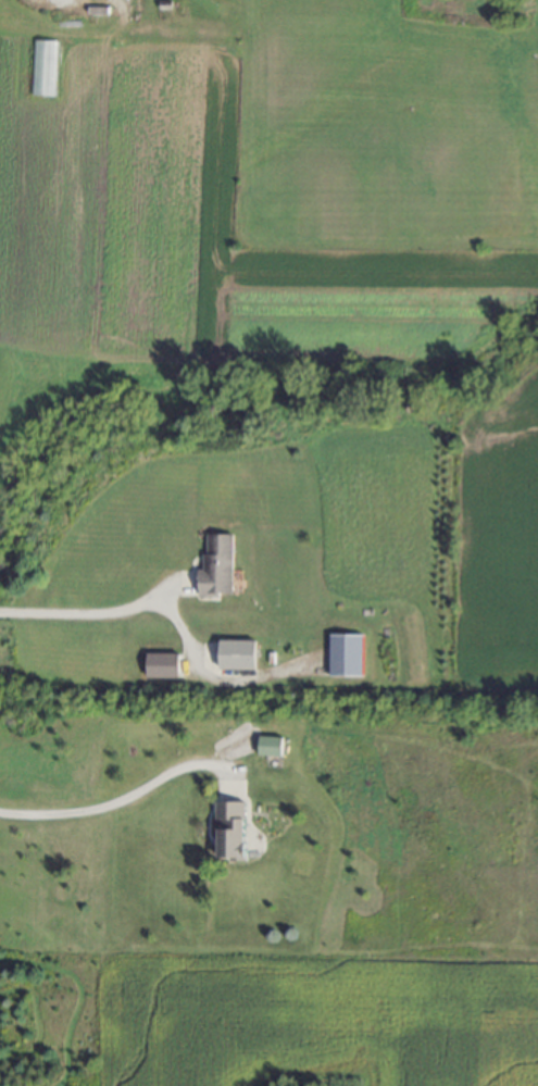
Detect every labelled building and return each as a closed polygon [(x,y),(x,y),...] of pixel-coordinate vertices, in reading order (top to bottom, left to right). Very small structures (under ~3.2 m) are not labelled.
[(57,41),(34,41),(32,95),(55,96),(57,41)] [(233,535),(206,534),(205,570),(199,570),(199,595),(232,596),(233,535)] [(330,676),(362,676),(363,635),(330,635),(330,676)] [(256,641),(220,640),(219,669),(255,670),(256,641)] [(179,654),(148,653),(147,677),(178,679),(179,654)] [(258,756),(281,756),(281,737),(259,737),(258,756)] [(245,802),(216,802),(216,820),(218,820),(219,860),(246,860),(245,802)]
